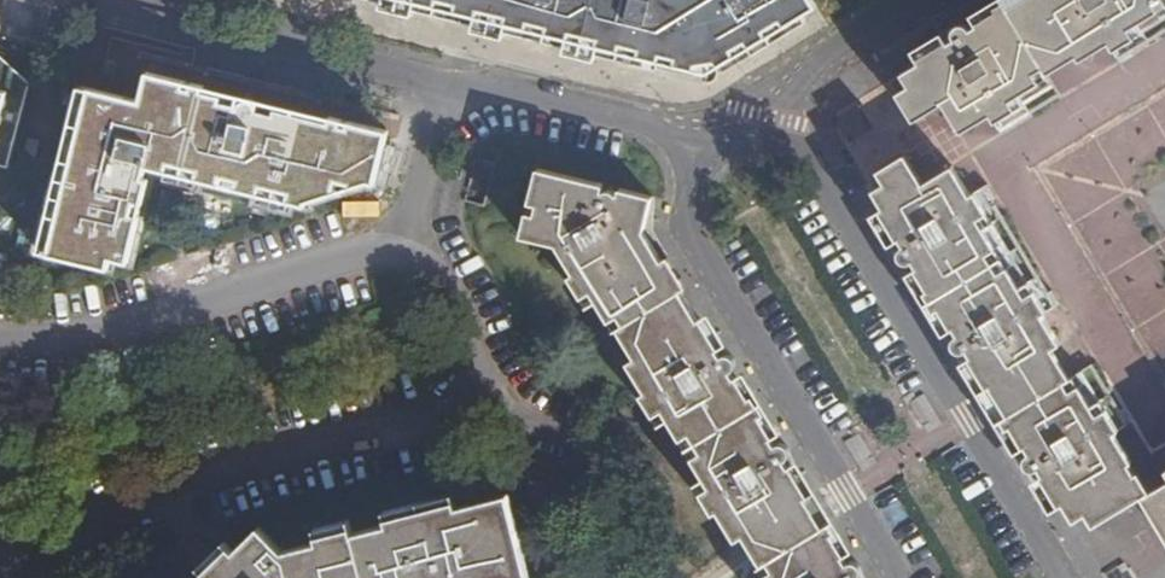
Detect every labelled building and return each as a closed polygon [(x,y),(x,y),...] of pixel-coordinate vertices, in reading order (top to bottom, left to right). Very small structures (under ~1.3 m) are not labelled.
[(377,4),(412,12),(413,9),(432,13),(436,0),(379,0),(377,4)] [(815,4),(813,0),(454,0),(452,9),(473,15),(470,26),(500,33),(503,23),(525,28),(528,18),(545,23),(540,40),(561,46),(561,48),(593,56),(593,54),(614,59),(619,41),(637,45),(634,54),(691,69),(694,63),(713,60),(715,64),(765,34),(762,26),(778,17),(785,32),(805,21),(801,14),(815,4)] [(891,64),(899,79),(888,85),(906,115),(935,98),(951,126),(982,110),(995,130),(1010,122),(1008,117),(1053,91),(1040,70),(1069,52),(1071,57),(1102,40),(1113,59),(1126,52),(1125,48),(1164,24),(1164,0),(988,0),(989,2),(969,14),(971,18),(961,24),(958,20),(954,18),(950,17),(931,26),(936,34),(917,44),(919,50),(891,64)] [(329,123),(308,117),(279,110),(275,120),(259,116),(261,112),(260,108),(257,106),(254,105),(250,104),(245,104),(242,107),(241,111),(223,107),(226,99),(206,94),(208,88),(153,74),(147,101),(85,86),(45,251),(112,265),(115,255),(133,258),(153,178),(146,176),(149,164),(171,171),(170,177),(201,186),(203,179),(222,184),(226,174),(242,179),(239,188),(260,194),(259,201),(289,209),(291,202),(305,205),(309,197),(367,177),(375,180),(387,131),(331,118),(329,123)] [(32,119),(0,81),(0,179),(32,119)] [(1095,521),(1144,492),(1132,472),(1129,474),(1123,463),(1126,461),(1109,431),(1126,421),(1118,407),(1115,409),(1088,366),(1067,379),(1060,366),(1049,348),(1055,345),(1034,309),(1051,299),(1043,285),(1039,287),(982,195),(986,192),(979,180),(963,189),(945,160),(915,176),(898,148),(869,164),(877,178),(864,185),(882,215),(877,217),(890,237),(884,240),(893,257),(895,259),(899,260),(903,260),(907,260),(910,259),(914,266),(911,268),(924,289),(918,292),(928,311),(936,308),(947,328),(952,326),(958,335),(954,338),(952,340),(950,344),(951,348),(961,364),(971,359),(986,386),(992,384),(1003,402),(1009,412),(1002,416),(1009,428),(1013,425),(1025,445),(1029,443),(1033,452),(1030,453),(1026,455),(1028,460),(1027,461),(1037,478),(1044,474),(1055,491),(1059,490),(1076,516),(1088,510),(1095,521)] [(524,170),(495,163),(485,205),(514,211),(524,170)] [(539,168),(530,202),(538,205),(535,215),(528,214),(523,235),(558,244),(575,273),(571,275),(582,295),(591,290),(609,320),(619,314),(625,325),(620,327),(637,358),(630,362),(647,392),(642,394),(653,414),(662,409),(680,438),(690,432),(702,453),(693,457),(710,487),(701,492),(712,512),(718,509),(736,538),(743,534),(753,551),(760,563),(766,560),(772,570),(764,576),(765,577),(857,577),(856,577),(859,573),(860,568),(857,564),(853,561),(847,561),(843,555),(846,553),(834,533),(837,531),(831,522),(829,523),(822,512),(795,467),(792,468),(786,460),(789,456),(790,452),(788,448),(785,445),(781,443),(776,444),(772,438),(775,435),(763,416),(766,413),(755,395),(752,397),(739,376),(736,377),(731,372),(734,368),(735,364),(734,359),(731,356),(726,355),(722,356),(717,349),(720,347),(704,318),(699,321),(680,289),(687,284),(670,256),(664,261),(645,230),(653,197),(621,189),(619,196),(616,191),(612,189),(607,189),(603,192),(604,185),(539,168)] [(1144,492),(1164,529),(1164,465),(1158,470),(1164,481),(1144,492)] [(524,575),(504,493),(452,504),(452,501),(384,516),(385,520),(349,530),(348,526),(313,533),(313,538),(280,547),(257,525),(231,548),(229,545),(204,569),(207,572),(201,577),(512,577),(524,575)] [(1110,577),(1131,577),(1124,562),(1106,570),(1110,577)]
